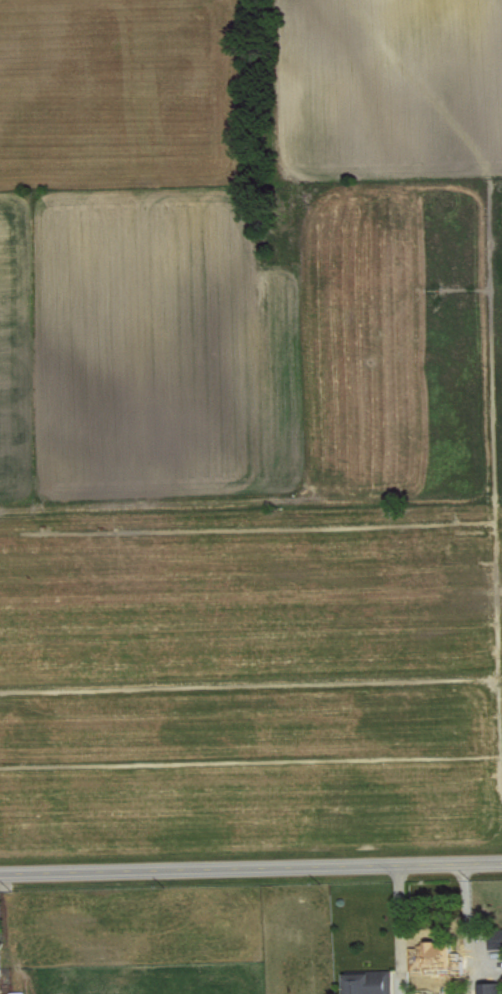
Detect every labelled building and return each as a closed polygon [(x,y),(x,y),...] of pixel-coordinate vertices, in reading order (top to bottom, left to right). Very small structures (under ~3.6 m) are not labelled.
[(501,946),(501,928),(489,928),(489,946),(501,946)] [(455,942),(424,944),(425,966),(456,964),(455,942)] [(344,970),(345,993),(393,993),(393,970),(344,970)] [(478,981),(479,993),(501,993),(501,981),(478,981)]
